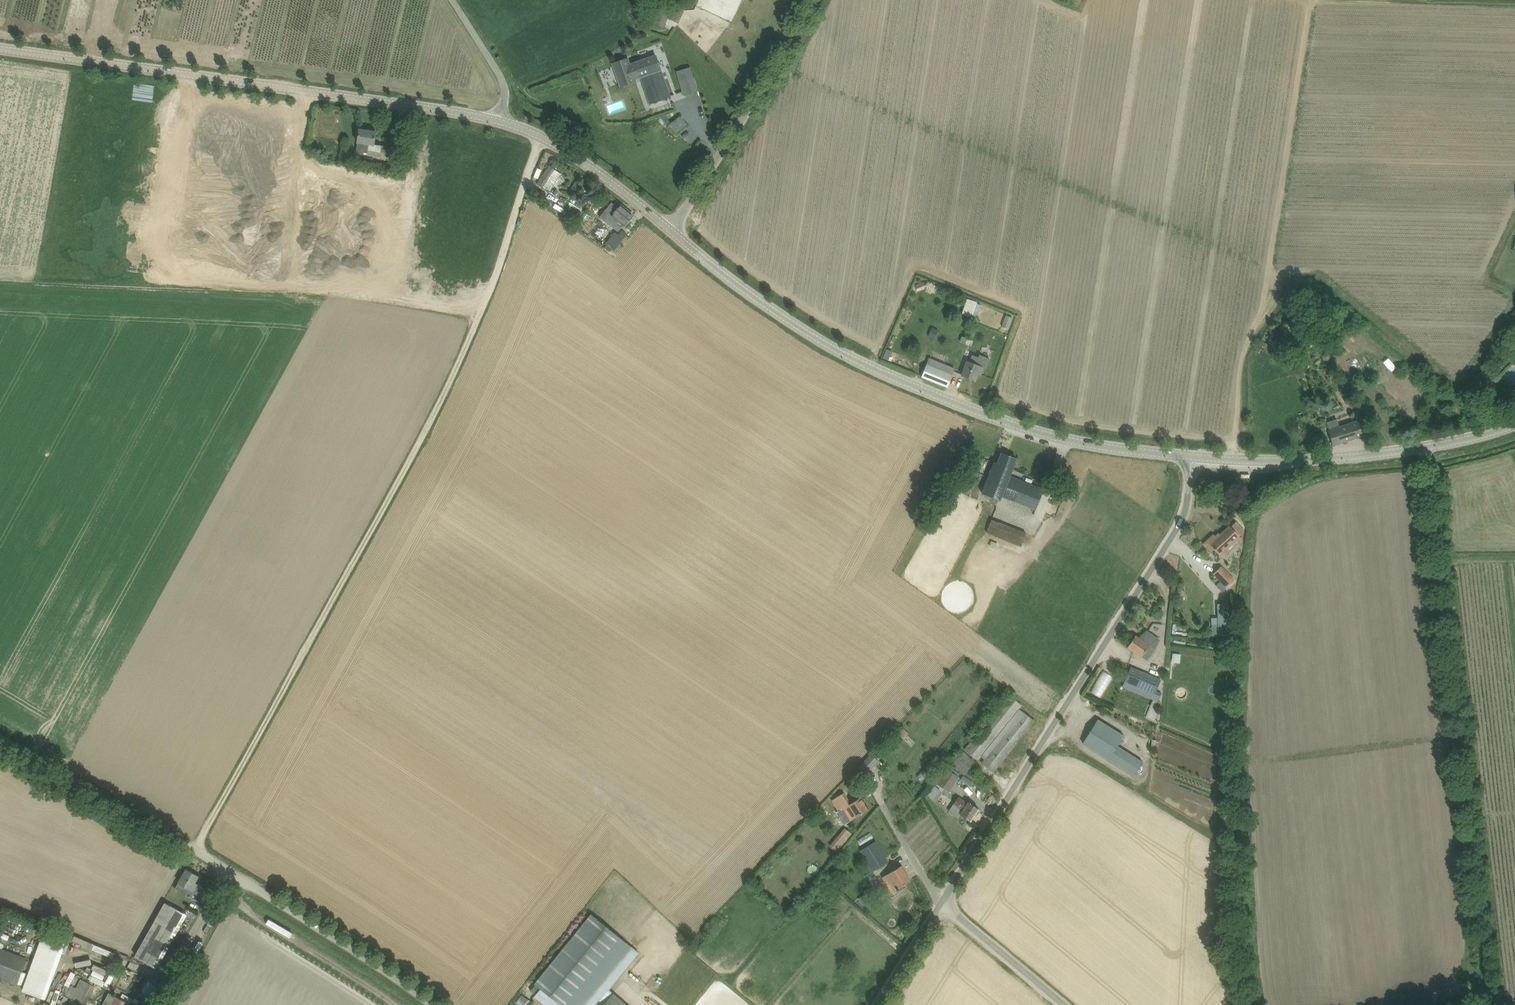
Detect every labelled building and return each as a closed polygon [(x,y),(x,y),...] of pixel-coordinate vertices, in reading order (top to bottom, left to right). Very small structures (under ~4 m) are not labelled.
[(673,12),(660,6),(652,22),(665,28),(673,12)] [(670,97),(656,55),(631,63),(629,58),(613,64),(621,86),(636,81),(636,79),(641,77),(651,104),(670,97)] [(698,92),(694,76),(679,80),(684,96),(698,92)] [(678,133),(689,123),(682,116),(671,126),(678,133)] [(377,131),(360,129),(357,151),(368,153),(369,151),(381,153),(382,145),(375,144),(377,131)] [(550,165),(542,177),(537,183),(548,190),(552,184),(554,185),(562,173),(557,171),(558,170),(550,165)] [(623,227),(633,215),(621,205),(607,221),(617,229),(620,225),(623,227)] [(607,244),(615,251),(628,235),(623,231),(621,233),(618,230),(607,244)] [(925,281),(916,284),(918,291),(928,287),(925,281)] [(981,305),(977,303),(973,314),(977,316),(981,305)] [(1294,332),(1302,327),(1304,326),(1298,317),(1288,324),(1294,332)] [(929,336),(934,339),(939,331),(934,327),(929,336)] [(984,366),(977,364),(979,357),(972,354),(970,361),(968,360),(962,375),(975,380),(978,374),(981,375),(984,366)] [(944,371),(927,364),(922,376),(948,387),(953,374),(944,371)] [(1334,445),(1363,435),(1358,421),(1340,427),(1337,418),(1328,422),(1326,418),(1320,419),(1323,429),(1328,427),(1329,431),(1334,445)] [(1010,474),(1017,458),(1002,452),(996,468),(993,467),(983,492),(1000,499),(1002,496),(1036,509),(1045,488),(1010,474)] [(970,466),(978,469),(980,463),(972,460),(970,466)] [(1254,491),(1254,499),(1264,499),(1264,491),(1254,491)] [(1027,532),(993,518),(987,531),(1022,545),(1027,532)] [(1231,527),(1230,526),(1217,538),(1214,534),(1204,543),(1211,551),(1215,548),(1220,554),(1239,536),(1239,535),(1243,530),(1236,522),(1231,527)] [(1228,587),(1235,579),(1221,565),(1214,573),(1228,587)] [(1220,582),(1216,585),(1222,591),(1226,587),(1220,582)] [(1218,604),(1218,617),(1219,625),(1213,625),(1213,635),(1219,635),(1229,634),(1228,603),(1218,604)] [(1155,648),(1136,635),(1128,647),(1142,656),(1148,660),(1156,649),(1155,648)] [(1157,690),(1162,679),(1131,667),(1123,687),(1153,699),(1146,717),(1156,721),(1159,713),(1157,712),(1161,702),(1162,695),(1162,693),(1157,690)] [(1102,670),(1091,691),(1102,697),(1112,675),(1102,670)] [(982,763),(993,772),(1035,720),(1023,712),(1020,709),(1023,705),(1010,694),(965,749),(978,760),(981,756),(985,759),(982,763)] [(1083,743),(1135,775),(1144,761),(1118,745),(1125,736),(1098,719),(1083,743)] [(905,728),(899,734),(904,739),(910,733),(905,728)] [(976,765),(963,753),(953,763),(966,775),(976,765)] [(947,768),(937,783),(950,791),(960,776),(947,768)] [(936,785),(928,794),(934,799),(942,790),(936,785)] [(832,800),(846,823),(868,809),(860,797),(851,803),(845,792),(832,800)] [(971,821),(979,808),(969,802),(967,804),(958,797),(948,811),(959,818),(961,815),(971,821)] [(846,827),(830,844),(837,851),(853,833),(846,827)] [(872,872),(880,867),(888,862),(876,841),(860,851),(872,872)] [(911,880),(902,865),(889,873),(890,873),(883,877),(892,892),(897,889),(898,890),(899,889),(899,888),(911,880)] [(198,902),(206,889),(195,882),(199,876),(187,869),(175,888),(198,902)] [(877,899),(872,890),(859,898),(864,907),(877,899)] [(165,901),(135,955),(158,968),(188,913),(165,901)] [(632,946),(591,913),(535,983),(562,1004),(628,1004),(614,992),(613,993),(610,989),(639,953),(632,946)] [(47,998),(62,951),(66,952),(70,942),(41,933),(24,990),(47,998)] [(75,935),(73,940),(113,957),(116,951),(75,935)] [(17,985),(27,958),(0,948),(0,979),(17,985)] [(99,978),(100,969),(89,968),(88,977),(99,978)] [(96,986),(81,979),(77,988),(70,985),(65,996),(84,1004),(86,1004),(96,986)] [(110,993),(103,1004),(130,1004),(131,1004),(110,993)] [(140,1004),(148,1004),(152,997),(145,994),(140,1004)]
